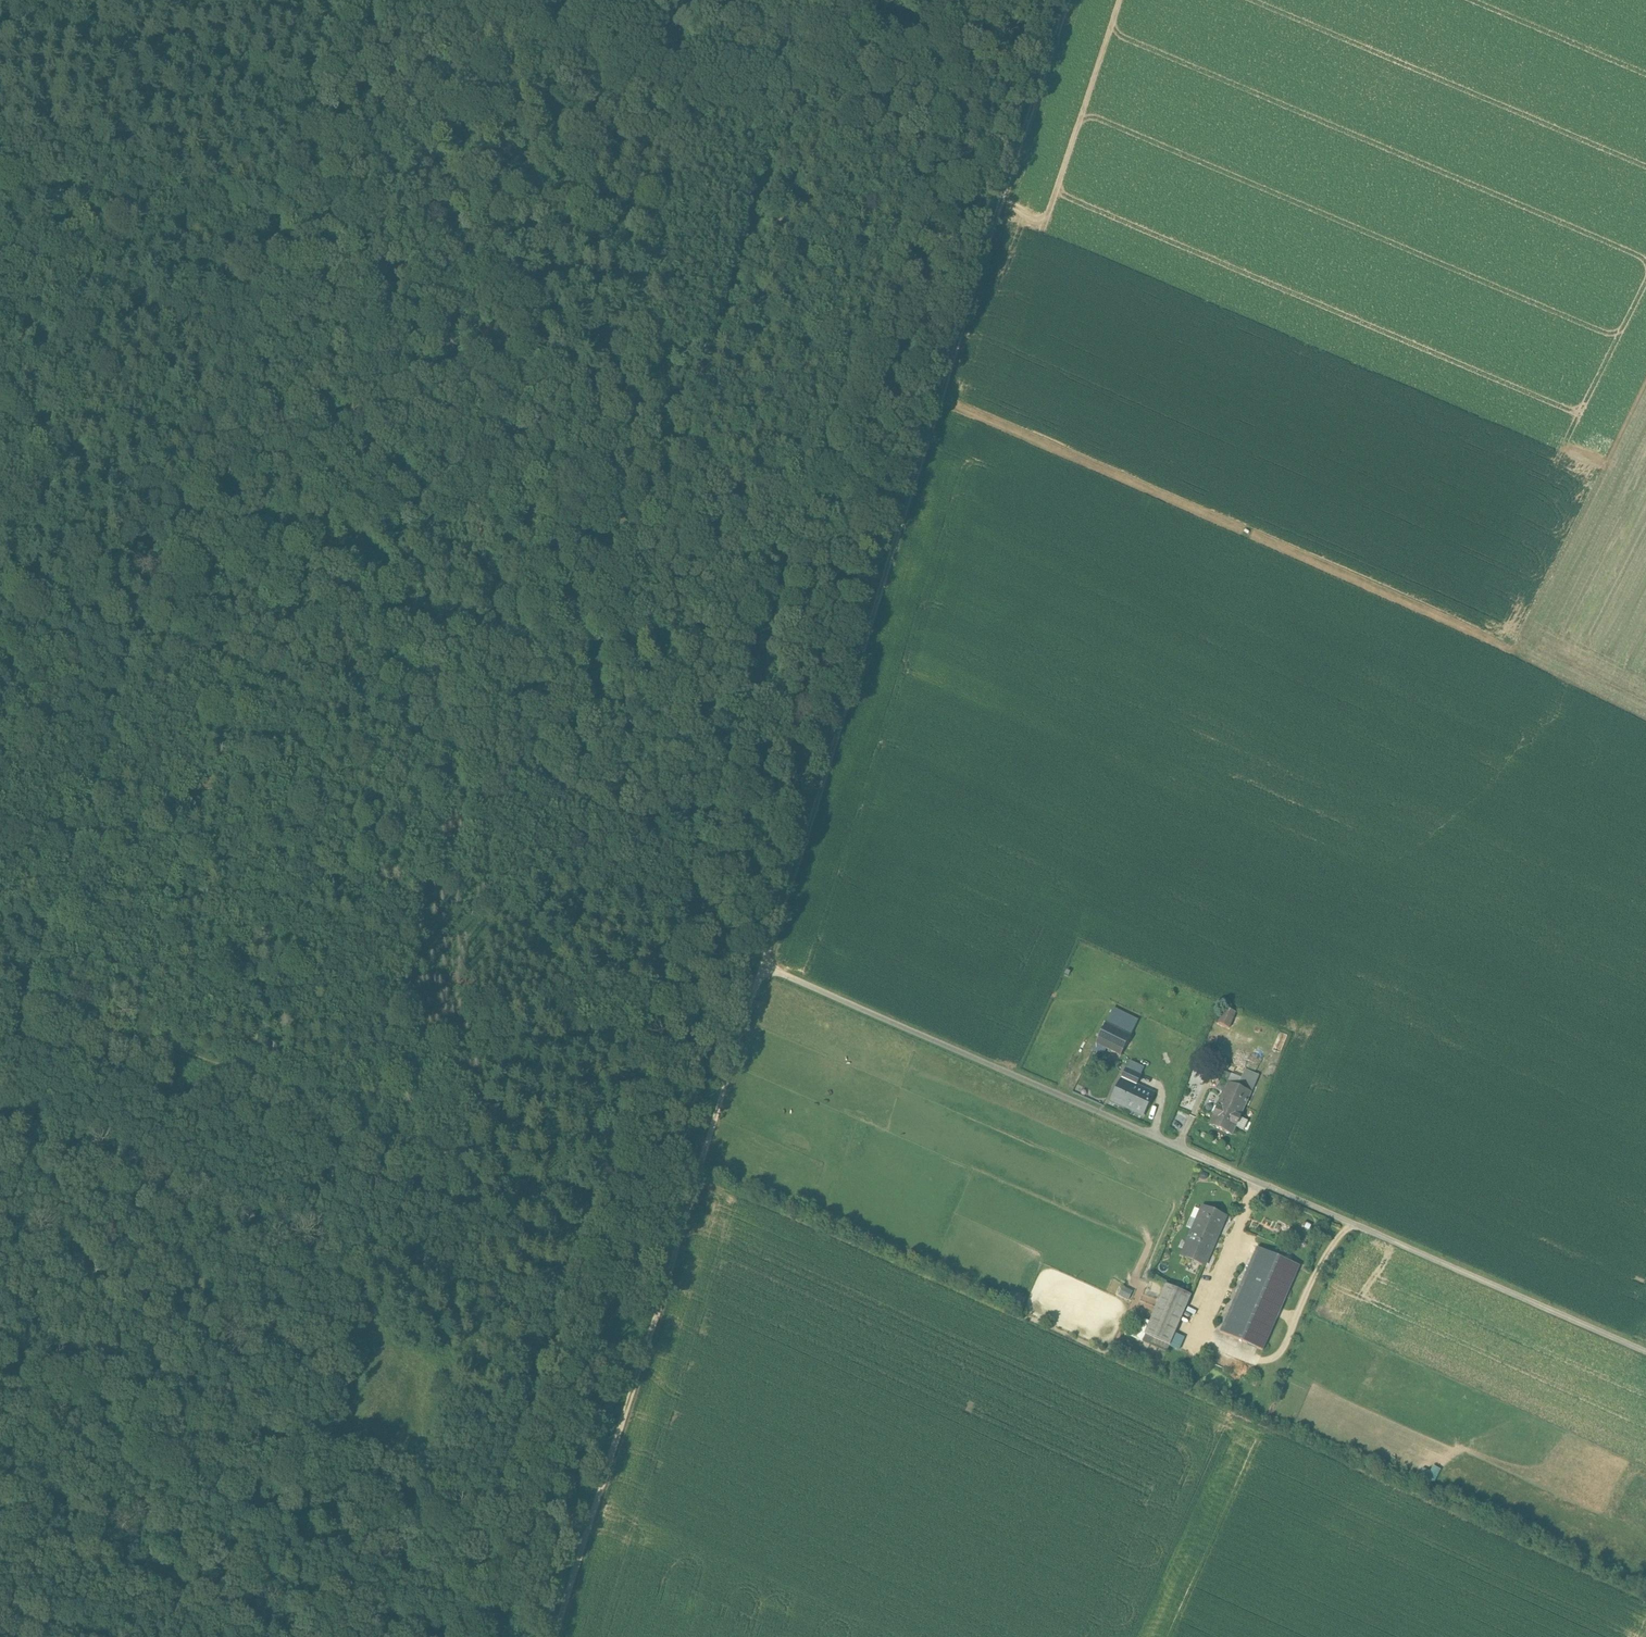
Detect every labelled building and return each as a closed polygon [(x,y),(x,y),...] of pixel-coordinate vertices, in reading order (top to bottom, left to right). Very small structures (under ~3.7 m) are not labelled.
[(1236,1012),(1222,1008),(1217,1023),(1230,1028),(1236,1012)] [(1131,1035),(1112,1026),(1106,1023),(1096,1043),(1121,1055),(1131,1035)] [(1121,1079),(1110,1102),(1124,1108),(1133,1112),(1137,1102),(1130,1099),(1136,1086),(1121,1079)] [(1153,1093),(1136,1086),(1130,1099),(1137,1102),(1133,1112),(1142,1117),(1153,1093)] [(1245,1106),(1222,1096),(1217,1108),(1215,1107),(1212,1115),(1214,1115),(1210,1125),(1232,1135),(1245,1106)] [(1216,1242),(1227,1217),(1201,1206),(1190,1231),(1216,1242)] [(1205,1268),(1216,1242),(1190,1231),(1179,1257),(1205,1268)] [(1220,1333),(1262,1351),(1298,1266),(1256,1248),(1220,1333)] [(1123,1286),(1119,1294),(1129,1299),(1133,1290),(1123,1286)] [(1170,1347),(1191,1296),(1168,1286),(1146,1337),(1170,1347)]
